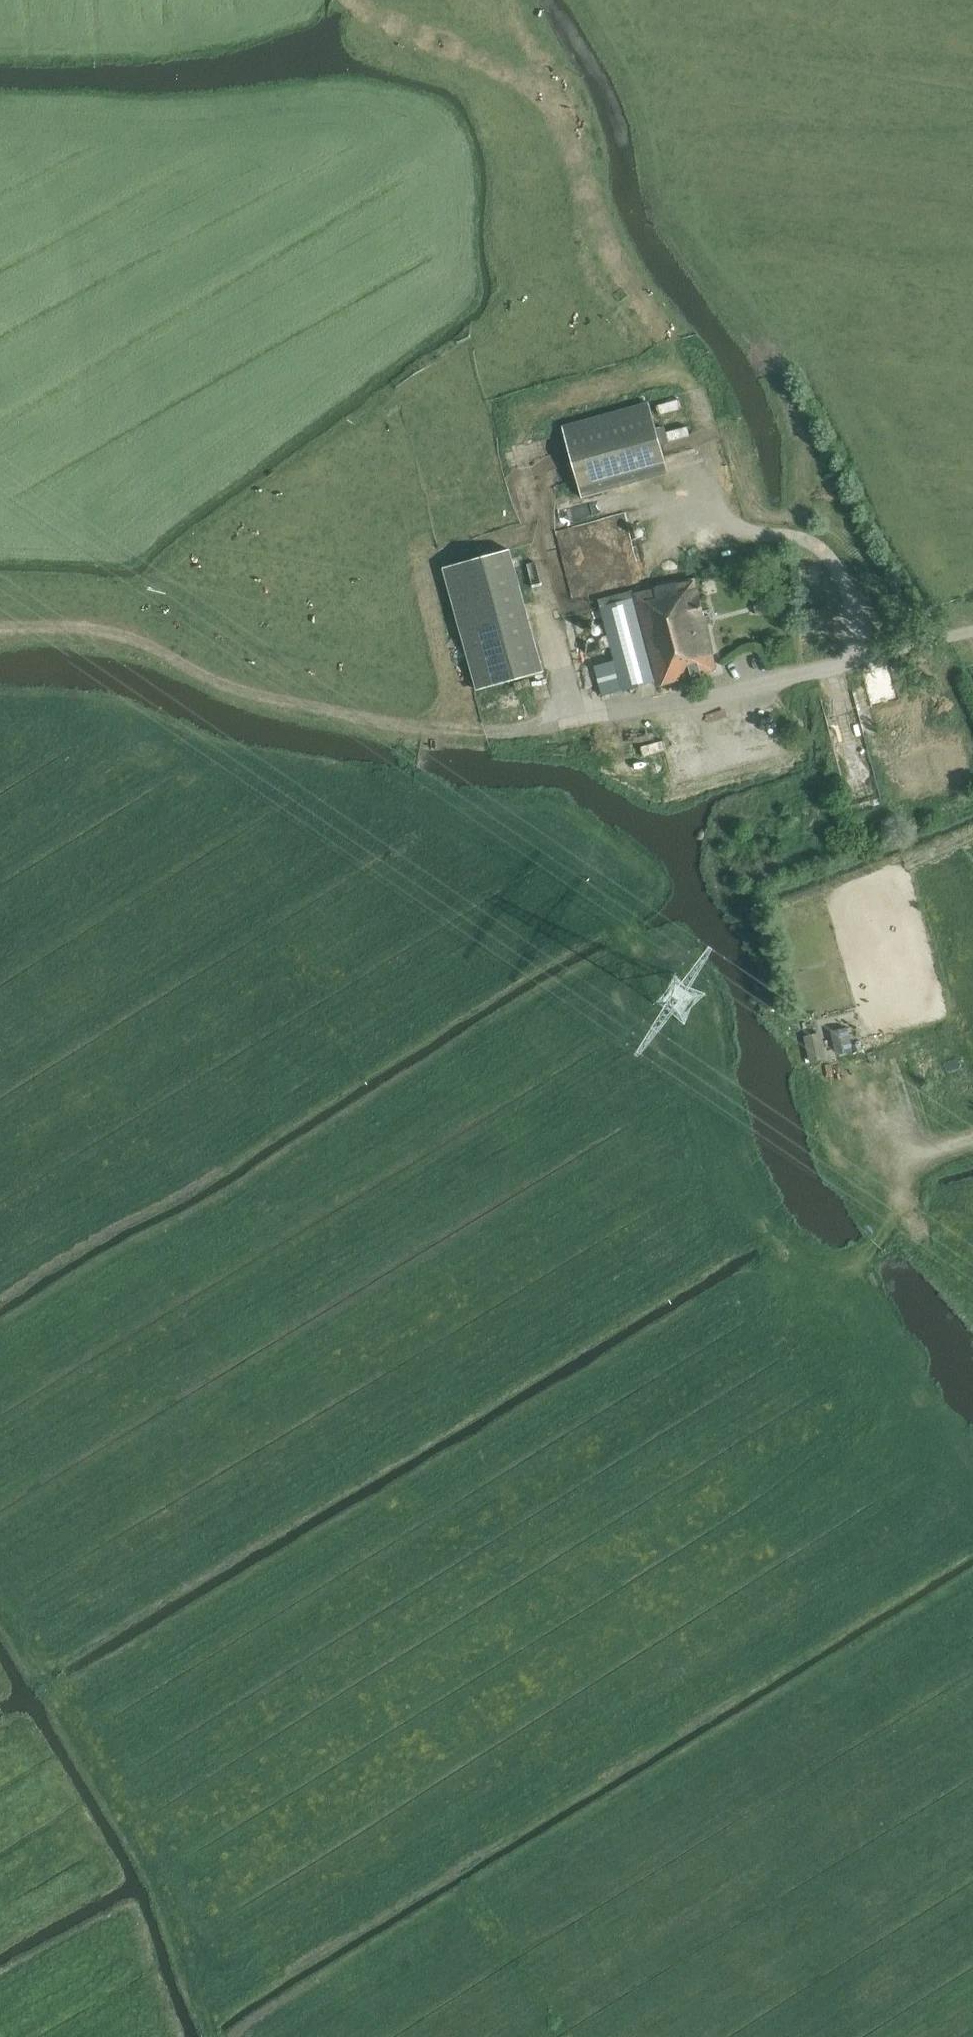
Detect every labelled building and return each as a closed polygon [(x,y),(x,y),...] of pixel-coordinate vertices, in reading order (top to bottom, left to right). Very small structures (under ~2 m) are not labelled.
[(564,429),(585,499),(670,474),(650,404),(564,429)] [(443,573),(474,690),(538,674),(507,556),(443,573)] [(595,666),(603,696),(624,691),(624,693),(658,684),(659,688),(716,669),(707,625),(712,624),(710,616),(705,617),(695,581),(633,594),(634,598),(601,607),(616,661),(595,666)] [(754,604),(756,614),(769,611),(767,601),(754,604)] [(810,1059),(845,1051),(840,1026),(805,1034),(810,1059)]
